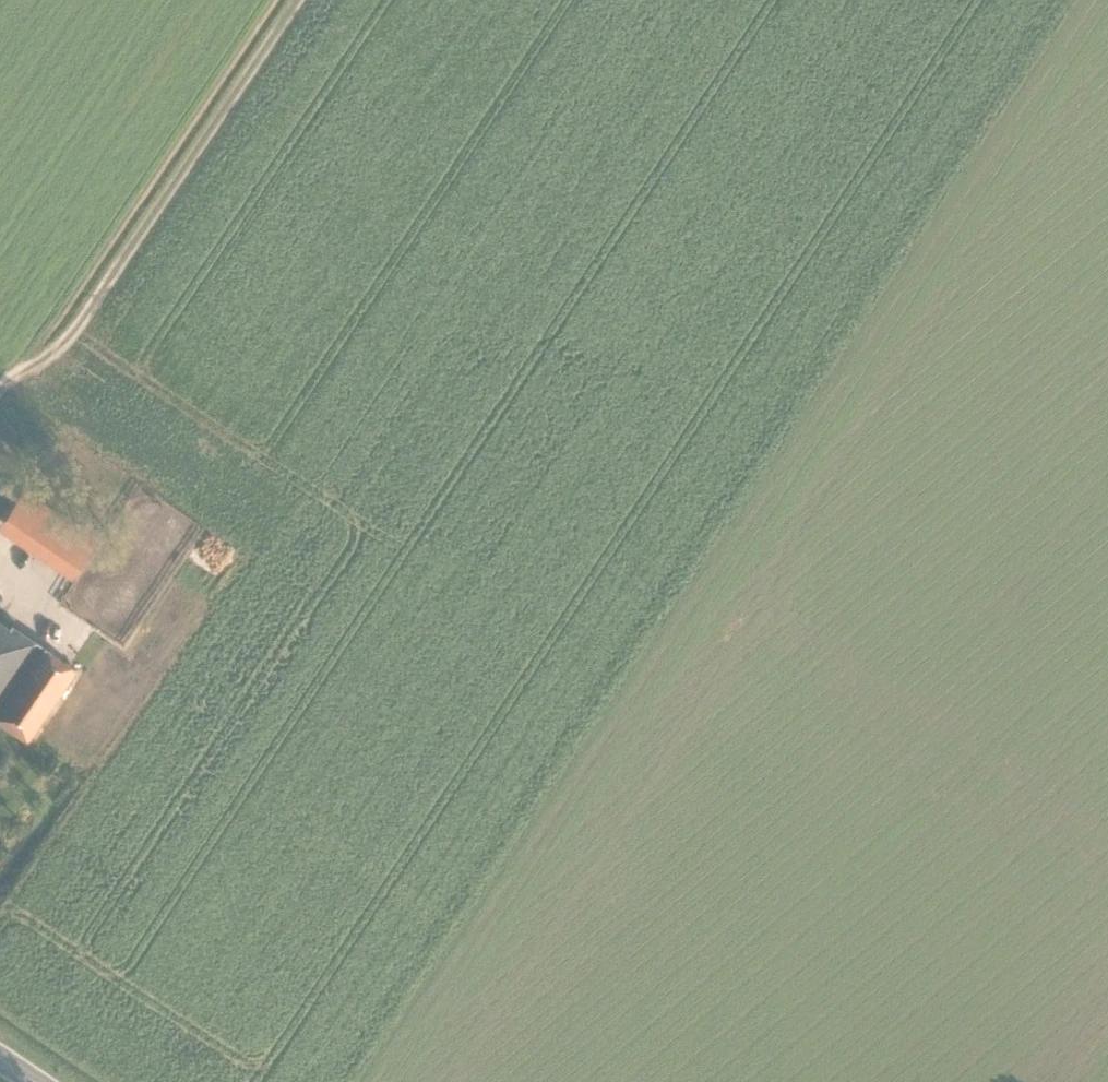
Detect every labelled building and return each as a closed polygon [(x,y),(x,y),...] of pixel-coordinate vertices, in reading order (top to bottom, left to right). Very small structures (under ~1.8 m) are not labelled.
[(56,554),(75,567),(93,541),(74,528),(56,554)] [(27,740),(76,669),(0,616),(0,721),(27,740)]
